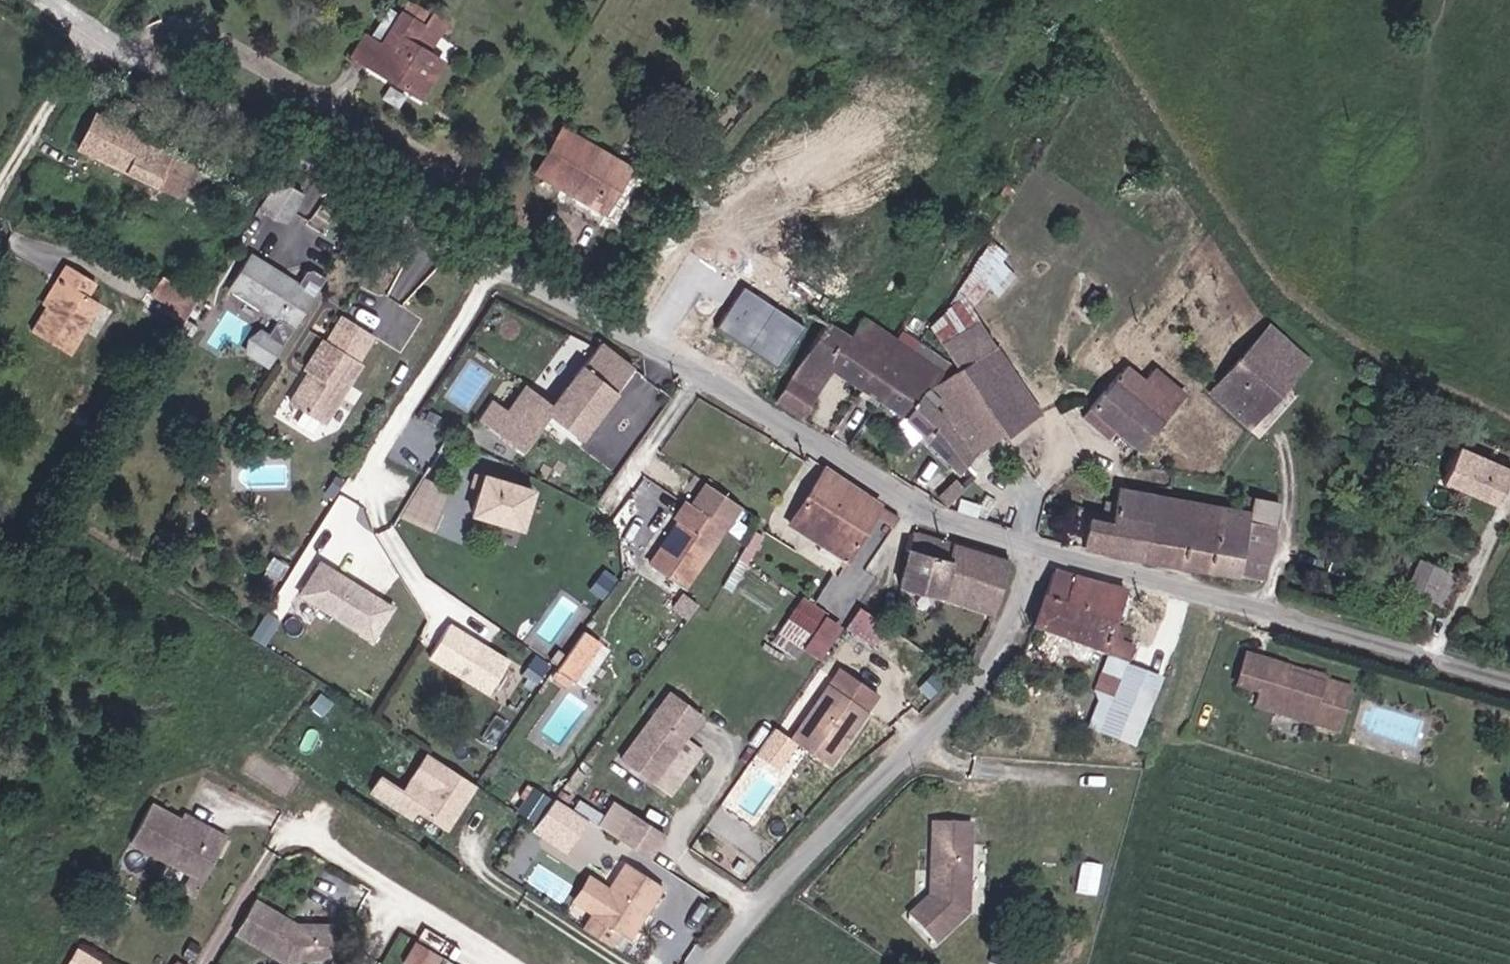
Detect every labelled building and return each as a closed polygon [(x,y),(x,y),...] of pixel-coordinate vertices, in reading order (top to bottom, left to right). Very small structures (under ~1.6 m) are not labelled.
[(398,16),(382,44),(368,69),(418,97),(439,61),(419,49),(427,33),(420,28),(432,6),(421,0),(407,0),(398,16)] [(382,44),(398,16),(385,9),(369,37),(382,44)] [(368,69),(382,44),(369,37),(365,35),(351,60),(368,69)] [(177,196),(193,162),(140,137),(151,113),(123,100),(113,121),(93,112),(76,149),(177,196)] [(538,173),(577,196),(601,154),(561,131),(538,173)] [(601,154),(577,196),(608,214),(631,172),(601,154)] [(300,194),(274,178),(259,203),(283,218),(288,212),(300,194)] [(270,368),(293,330),(325,279),(312,271),(305,273),(297,285),(249,255),(228,289),(278,321),(268,338),(261,334),(251,350),(252,357),(270,368)] [(967,290),(978,310),(1021,282),(1009,261),(967,290)] [(66,265),(51,289),(56,292),(31,332),(69,355),(100,303),(87,295),(94,283),(66,265)] [(181,323),(197,297),(163,277),(152,294),(167,302),(161,311),(181,323)] [(774,291),(752,278),(733,312),(754,324),(774,291)] [(933,313),(947,334),(978,310),(967,290),(933,313)] [(754,324),(802,353),(823,320),(774,291),(754,324)] [(172,338),(184,346),(207,308),(206,302),(197,297),(181,323),(172,338)] [(947,334),(963,357),(1006,423),(1039,401),(978,310),(947,334)] [(831,371),(859,387),(891,334),(855,314),(843,332),(823,366),(831,371)] [(324,342),(306,370),(311,373),(291,404),(323,424),(360,364),(357,362),(373,337),(343,318),(327,344),(324,342)] [(802,353),(791,372),(820,391),(831,371),(823,366),(843,332),(823,320),(802,353)] [(1307,358),(1300,349),(1271,323),(1219,390),(1261,426),(1274,410),(1264,402),(1291,371),(1294,373),(1307,358)] [(891,334),(859,387),(878,398),(894,370),(920,386),(946,367),(891,334)] [(635,370),(600,344),(584,365),(558,346),(514,404),(502,395),(495,404),(494,403),(481,421),(522,452),(549,415),(582,440),(635,370)] [(963,357),(946,367),(954,380),(968,400),(991,435),(1006,423),(963,357)] [(1121,364),(1113,374),(1161,416),(1170,406),(1121,364)] [(904,397),(897,409),(940,462),(965,444),(971,453),(991,435),(968,400),(954,406),(939,407),(933,397),(954,380),(946,367),(920,386),(904,397)] [(894,370),(878,398),(897,409),(904,397),(920,386),(894,370)] [(1274,410),(1301,379),(1294,373),(1291,371),(1264,402),(1274,410)] [(791,372),(775,398),(806,417),(820,391),(791,372)] [(1113,374),(1089,402),(1113,424),(1136,444),(1161,416),(1113,374)] [(968,400),(954,380),(933,397),(939,407),(954,406),(968,400)] [(1113,424),(1089,402),(1079,414),(1103,436),(1113,424)] [(1509,474),(1509,463),(1461,439),(1444,475),(1498,500),(1509,474)] [(789,524),(830,550),(867,495),(826,469),(789,524)] [(472,514),(522,529),(534,490),(484,475),(472,514)] [(1120,480),(1110,513),(1148,524),(1158,490),(1120,480)] [(684,503),(674,518),(679,521),(650,564),(685,587),(740,506),(707,483),(690,507),(684,503)] [(439,485),(432,502),(442,506),(449,490),(439,485)] [(1141,557),(1258,586),(1275,521),(1158,490),(1148,524),(1141,557)] [(867,495),(830,550),(841,556),(838,563),(845,567),(874,516),(893,528),(900,517),(867,495)] [(1091,513),(1084,543),(1141,557),(1148,524),(1110,513),(1109,518),(1091,513)] [(957,545),(915,533),(898,586),(942,597),(957,545)] [(957,545),(942,597),(993,615),(1010,560),(957,545)] [(1441,602),(1458,571),(1420,551),(1403,582),(1441,602)] [(302,593),(381,638),(403,601),(323,556),(302,593)] [(1051,575),(1031,630),(1128,665),(1133,650),(1108,639),(1124,593),(1051,575)] [(803,650),(811,655),(835,621),(802,599),(772,643),(797,659),(803,650)] [(866,602),(850,624),(876,643),(892,621),(866,602)] [(500,690),(517,650),(450,622),(434,662),(500,690)] [(556,670),(573,682),(594,653),(576,641),(556,670)] [(1288,673),(1290,668),(1246,654),(1236,687),(1257,693),(1253,706),(1339,733),(1352,693),(1324,684),(1288,673)] [(794,737),(831,762),(879,692),(843,667),(794,737)] [(1126,667),(1120,681),(1101,673),(1093,693),(1113,700),(1100,733),(1134,747),(1161,681),(1126,667)] [(1288,673),(1324,684),(1325,678),(1290,668),(1288,673)] [(624,758),(655,782),(705,715),(673,691),(624,758)] [(450,831),(479,787),(430,755),(413,781),(431,792),(419,810),(450,831)] [(536,817),(554,792),(539,781),(521,807),(536,817)] [(559,794),(540,831),(577,850),(595,812),(559,794)] [(150,804),(130,843),(190,875),(202,881),(225,838),(210,830),(208,835),(179,820),(150,804)] [(633,813),(617,837),(649,858),(665,834),(633,813)] [(182,815),(179,820),(208,835),(210,830),(182,815)] [(930,894),(909,916),(937,943),(968,910),(969,822),(931,820),(930,894)] [(628,940),(662,887),(625,864),(582,931),(608,948),(618,934),(628,940)] [(202,881),(190,875),(182,890),(194,896),(202,881)] [(255,901),(235,934),(286,963),(330,963),(330,926),(296,925),(255,901)] [(406,963),(437,963),(441,957),(416,942),(404,963),(406,963)]
